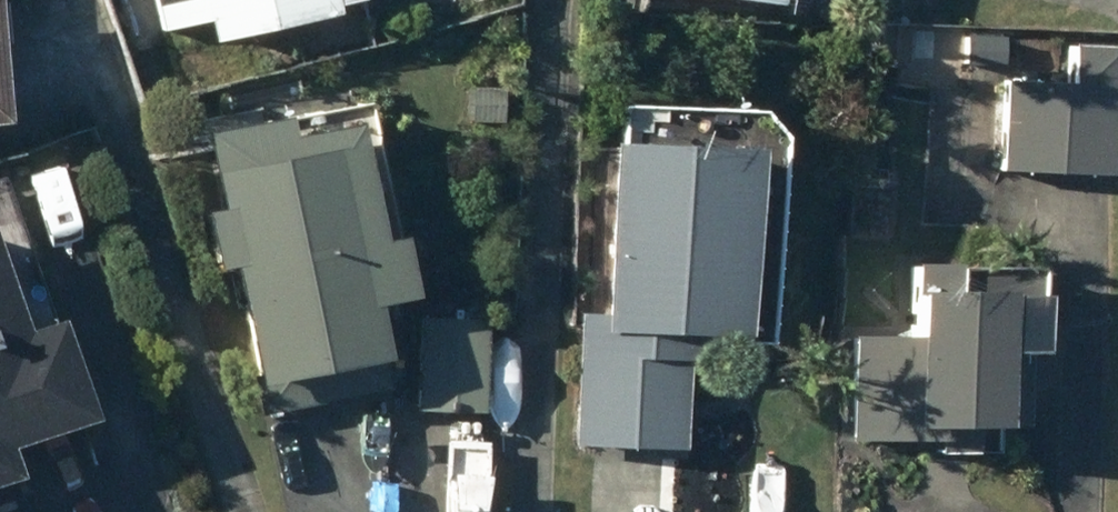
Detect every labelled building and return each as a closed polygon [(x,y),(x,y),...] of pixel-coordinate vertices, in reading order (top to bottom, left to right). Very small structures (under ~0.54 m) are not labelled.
[(163,27),(211,17),(216,38),(339,10),(337,1),(342,0),(156,0),(163,27)] [(961,58),(1006,60),(1007,30),(963,28),(961,58)] [(1001,164),(1116,170),(1117,131),(1117,44),(1075,42),(1073,80),(1006,77),(1001,164)] [(471,121),(512,121),(512,87),(471,87),(471,121)] [(223,202),(209,205),(221,264),(235,261),(265,407),(393,381),(376,298),(414,291),(402,235),(382,239),(357,119),(288,133),(284,113),(208,129),(223,202)] [(581,310),(577,443),(687,447),(690,355),(716,356),(717,328),(748,329),(754,141),(611,136),(605,311),(581,310)] [(93,411),(60,315),(26,327),(0,251),(0,477),(19,470),(9,440),(93,411)] [(855,336),(855,436),(938,436),(938,447),(981,447),(981,415),(1011,415),(1011,342),(1040,342),(1040,283),(957,283),(957,253),(914,253),(914,335),(855,336)] [(414,406),(487,407),(489,319),(415,317),(414,406)]
